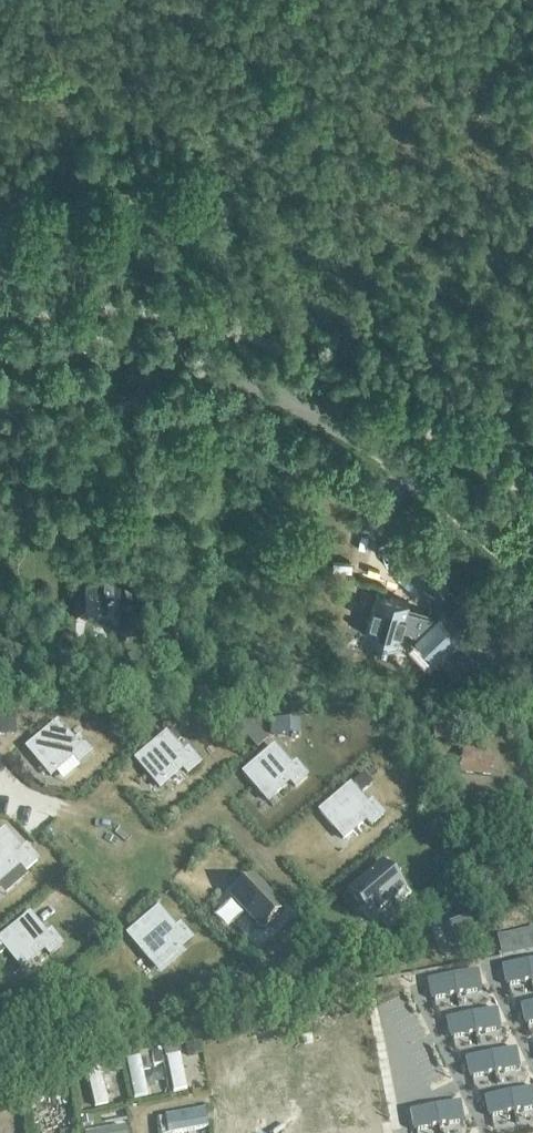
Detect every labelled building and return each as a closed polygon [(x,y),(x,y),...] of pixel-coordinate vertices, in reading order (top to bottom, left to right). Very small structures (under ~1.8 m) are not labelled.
[(137,655),(156,655),(156,599),(138,599),(137,592),(120,592),(120,605),(110,605),(109,600),(92,601),(92,626),(109,627),(109,621),(120,621),(120,624),(137,624),(137,655)] [(397,645),(409,602),(377,593),(364,636),(397,645)] [(173,627),(163,627),(164,638),(174,637),(173,627)] [(8,732),(8,731),(14,730),(13,714),(0,714),(0,733),(8,732)] [(76,740),(72,744),(54,723),(25,750),(49,777),(71,757),(77,763),(88,752),(76,740)] [(434,741),(452,738),(450,724),(433,726),(434,741)] [(259,737),(249,726),(239,735),(249,747),(259,737)] [(186,750),(181,754),(162,732),(130,761),(156,790),(180,768),(185,773),(197,763),(186,750)] [(294,763),(290,767),(271,747),(241,775),(266,802),(288,781),(294,787),(306,776),(294,763)] [(460,775),(492,778),(494,753),(463,749),(460,775)] [(371,801),(367,804),(349,783),(318,810),(342,838),(365,818),(371,824),(382,813),(371,801)] [(21,852),(3,830),(0,832),(0,881),(19,866),(23,871),(35,862),(25,849),(21,852)] [(398,884),(393,887),(375,865),(343,892),(367,921),(391,901),(396,907),(408,897),(398,884)] [(284,909),(252,879),(229,900),(262,930),(284,909)] [(177,924),(173,928),(151,905),(117,936),(145,967),(171,944),(177,950),(190,938),(177,924)] [(44,936),(26,913),(0,934),(0,950),(16,971),(42,950),(47,956),(59,946),(49,933),(44,936)] [(269,1079),(261,1036),(245,1039),(253,1082),(269,1079)] [(471,1069),(507,1051),(501,1039),(465,1057),(471,1069)] [(323,1086),(316,1047),(304,1049),(311,1088),(323,1086)] [(167,1058),(174,1092),(187,1090),(183,1069),(187,1068),(185,1061),(181,1061),(180,1056),(167,1058)] [(127,1061),(135,1099),(147,1097),(143,1073),(150,1072),(148,1060),(141,1061),(140,1058),(127,1061)] [(87,1069),(95,1107),(108,1104),(103,1081),(108,1080),(104,1065),(87,1069)] [(67,1119),(61,1080),(30,1084),(32,1099),(51,1097),(54,1121),(67,1119)] [(266,1116),(303,1110),(300,1094),(264,1101),(266,1116)] [(207,1130),(204,1111),(165,1117),(168,1131),(194,1127),(195,1132),(207,1130)] [(0,1124),(0,1132),(15,1132),(14,1127),(9,1128),(8,1122),(0,1124)]
